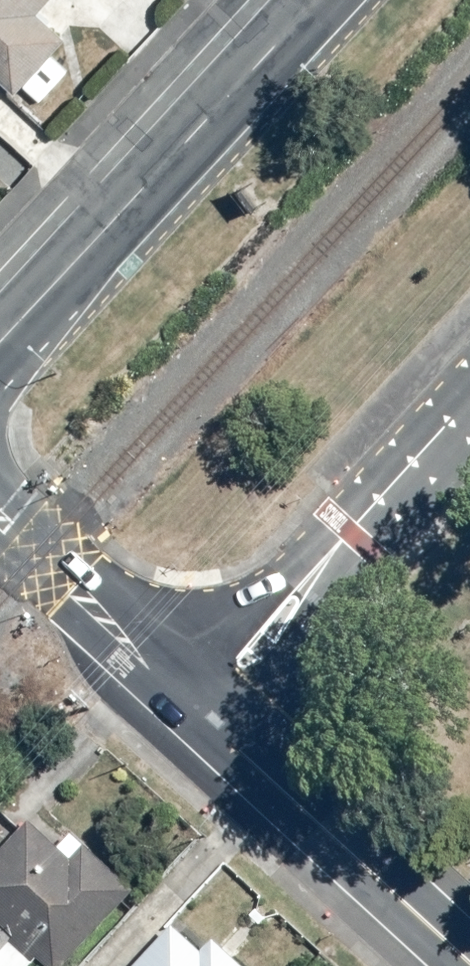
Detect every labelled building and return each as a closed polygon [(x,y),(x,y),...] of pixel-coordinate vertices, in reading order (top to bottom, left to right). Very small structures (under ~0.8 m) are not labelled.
[(8,91),(65,34),(38,9),(47,0),(0,0),(0,83),(8,91)] [(39,965),(59,965),(129,893),(66,833),(52,848),(26,826),(0,852),(0,928),(39,965)] [(207,942),(196,953),(170,929),(135,965),(236,965),(207,942)]
